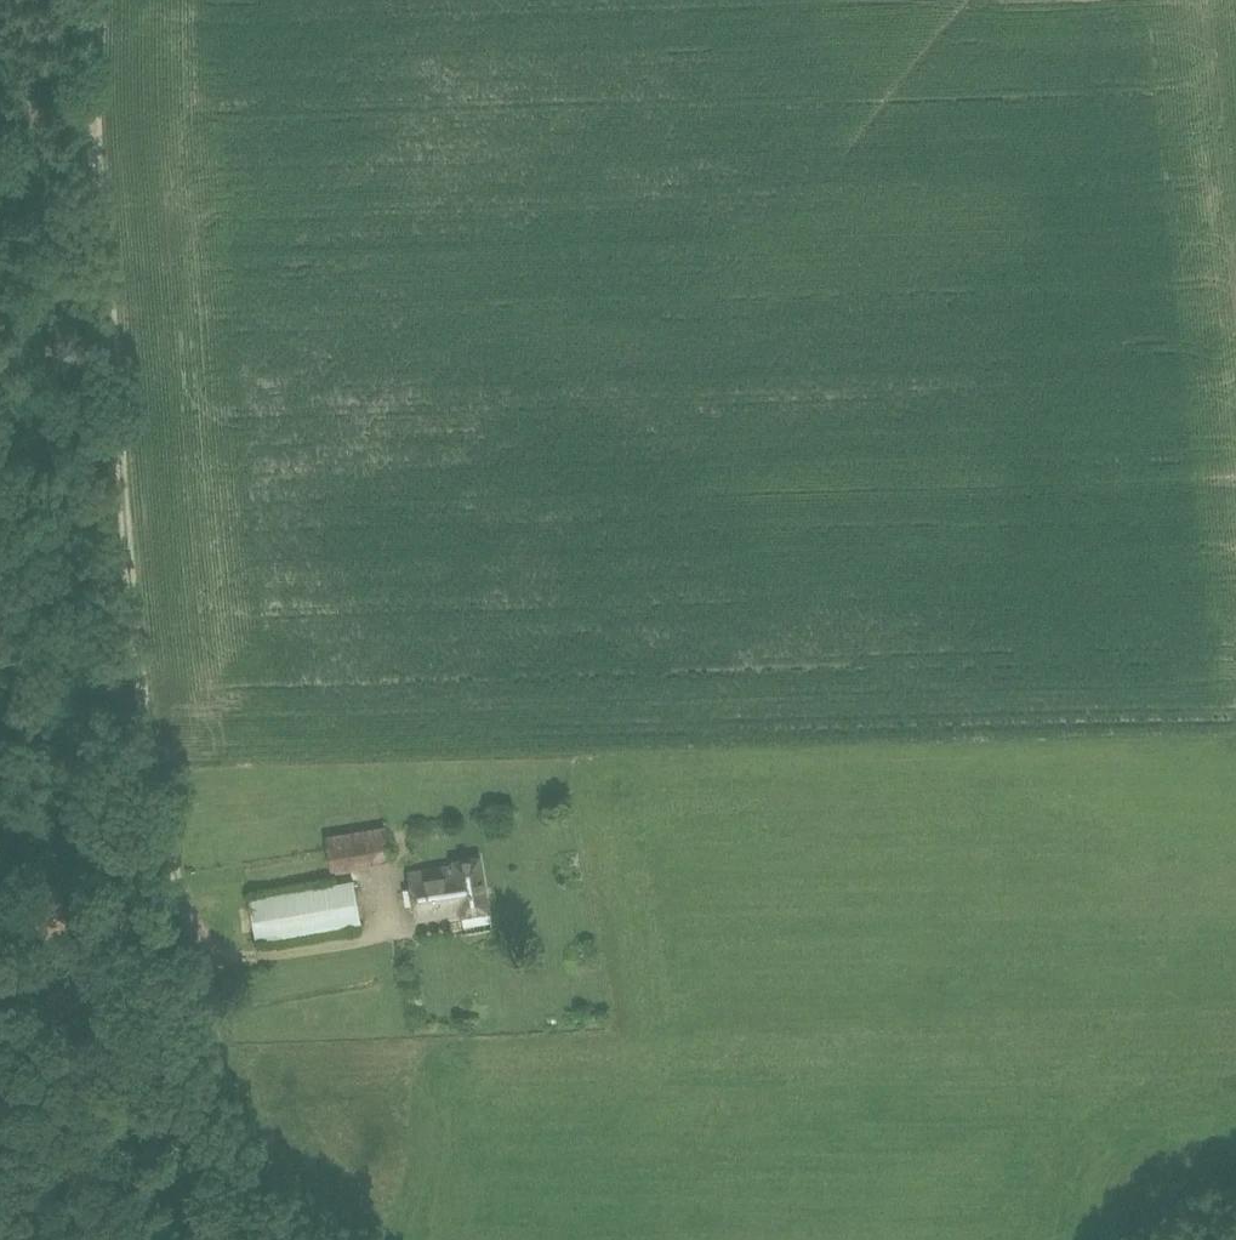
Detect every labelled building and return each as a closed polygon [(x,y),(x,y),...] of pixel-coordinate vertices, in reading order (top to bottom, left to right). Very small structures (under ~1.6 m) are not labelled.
[(391,860),(382,805),(323,814),(332,870),(391,860)] [(481,855),(453,860),(454,864),(410,871),(418,918),(462,911),(463,915),(491,910),(481,855)] [(256,939),(361,922),(355,881),(249,898),(256,939)]
